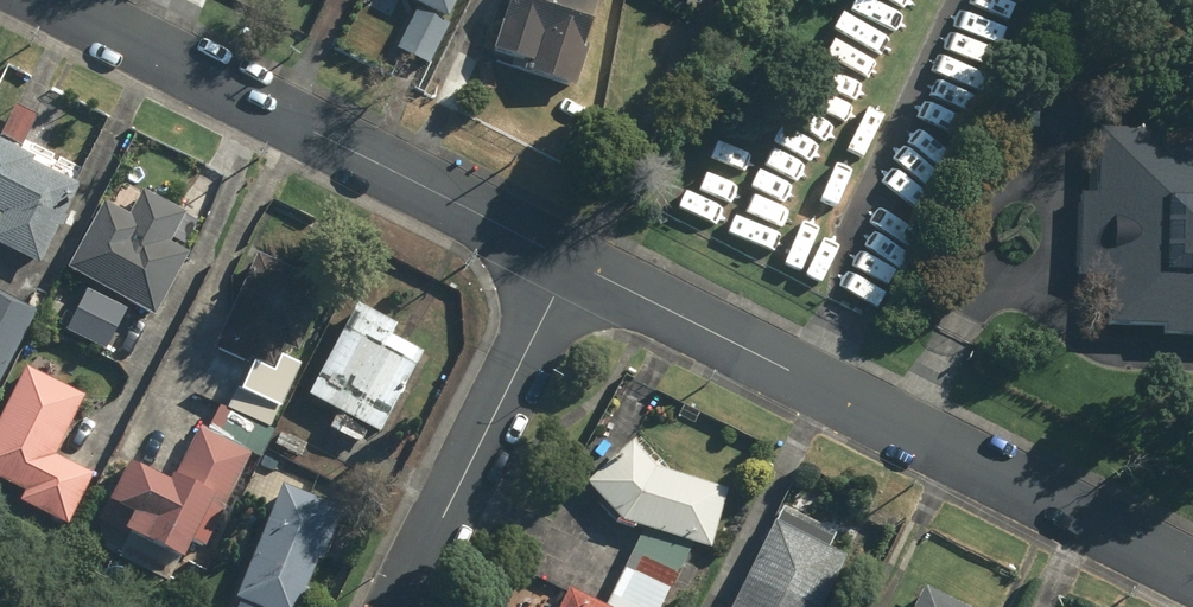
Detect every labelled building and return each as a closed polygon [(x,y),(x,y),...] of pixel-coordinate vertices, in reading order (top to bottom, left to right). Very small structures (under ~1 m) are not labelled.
[(446,20),(456,0),(405,0),(446,20)] [(492,52),(524,63),(521,72),(574,89),(588,48),(583,47),(598,0),(509,0),(492,52)] [(396,50),(428,66),(449,26),(417,10),(396,50)] [(0,136),(22,147),(37,116),(15,105),(0,136)] [(1071,110),(1066,297),(1192,301),(1192,114),(1071,110)] [(0,141),(0,256),(25,267),(27,262),(38,266),(79,186),(33,163),(35,158),(0,141)] [(66,269),(153,319),(188,255),(169,244),(184,216),(125,183),(111,209),(102,204),(66,269)] [(217,351),(209,368),(233,378),(240,362),(248,365),(250,359),(272,369),(282,346),(296,353),(326,288),(255,256),(214,350),(217,351)] [(65,332),(104,352),(125,311),(86,291),(65,332)] [(36,312),(0,294),(0,381),(36,312)] [(355,306),(307,397),(337,413),(328,430),(359,445),(367,429),(378,435),(421,354),(389,338),(395,327),(355,306)] [(25,368),(0,417),(0,481),(23,492),(18,503),(67,527),(92,476),(53,457),(83,396),(25,368)] [(126,464),(97,522),(180,563),(211,499),(225,506),(251,455),(237,448),(198,429),(173,479),(169,477),(165,484),(126,464)] [(730,494),(666,472),(639,437),(586,479),(620,523),(709,554),(730,494)] [(310,592),(305,590),(316,559),(321,561),(341,510),(281,486),(234,600),(239,602),(237,606),(304,606),(310,592)] [(731,606),(819,606),(844,557),(774,522),(731,606)] [(603,606),(664,606),(689,554),(639,530),(603,606)] [(923,588),(914,606),(960,606),(923,588)] [(562,590),(554,606),(599,606),(562,590)]
